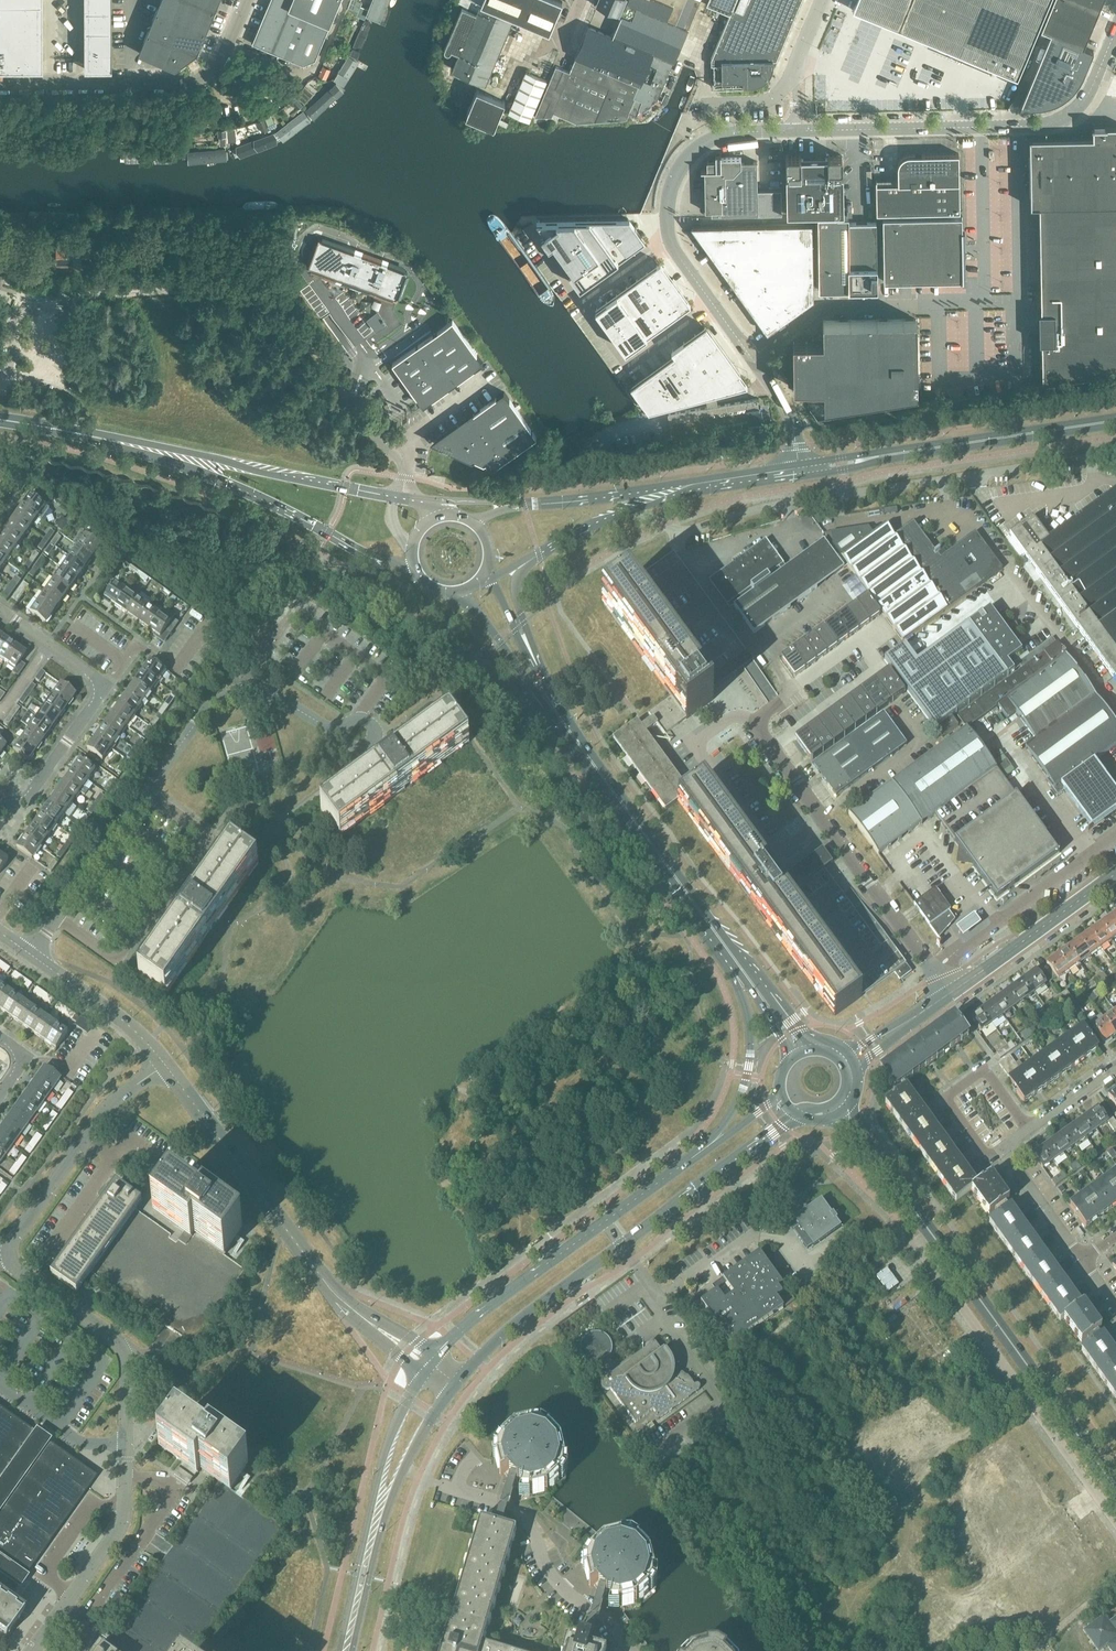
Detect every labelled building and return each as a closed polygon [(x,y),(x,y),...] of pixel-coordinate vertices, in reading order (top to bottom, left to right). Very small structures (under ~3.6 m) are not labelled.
[(113,0),(86,0),(86,10),(113,10),(113,0)] [(158,9),(183,19),(190,0),(161,0),(158,9)] [(207,29),(216,8),(197,0),(190,0),(183,19),(207,29)] [(216,8),(220,0),(197,0),(216,8)] [(253,43),(304,64),(316,59),(340,0),(271,0),(253,43)] [(368,18),(380,23),(389,0),(373,0),(369,9),(366,17),(368,18)] [(620,16),(621,16),(628,0),(599,0),(597,5),(621,15),(620,16)] [(667,3),(661,0),(628,0),(621,16),(620,16),(612,35),(642,48),(675,62),(701,0),(668,0),(667,3)] [(706,2),(730,12),(711,58),(711,65),(714,65),(714,86),(751,85),(754,85),(756,84),(758,84),(761,83),(763,82),(765,80),(767,79),(768,77),(770,75),(771,73),(772,71),(802,0),(707,0),(706,2)] [(853,9),(899,28),(1018,78),(1050,0),(910,0),(909,2),(904,0),(857,0),(853,9)] [(1099,9),(1079,0),(1053,0),(1049,9),(1091,27),(1099,9)] [(1099,9),(1100,8),(1099,8),(1103,0),(1079,0),(1099,9)] [(350,2),(347,9),(358,13),(357,15),(358,15),(361,16),(365,18),(365,17),(367,12),(361,9),(359,9),(361,6),(350,2)] [(43,4),(0,4),(0,70),(44,70),(43,4)] [(183,19),(158,9),(149,30),(174,40),(183,19)] [(1051,32),(1063,37),(1084,46),(1084,45),(1091,27),(1049,9),(1041,28),(1051,32)] [(113,30),(113,10),(86,10),(86,30),(113,30)] [(174,40),(199,51),(207,29),(183,19),(174,40)] [(364,21),(350,54),(358,58),(373,23),(365,20),(364,22),(364,21)] [(589,25),(576,56),(576,57),(634,80),(637,72),(633,70),(642,48),(612,35),(589,25)] [(113,70),(113,30),(86,30),(87,70),(113,70)] [(174,40),(149,30),(139,52),(164,63),(174,40)] [(1051,32),(1022,102),(1020,107),(1036,107),(1038,106),(1041,106),(1047,105),(1053,103),(1059,101),(1064,97),(1069,94),(1073,89),(1077,85),(1081,80),(1084,74),(1094,50),(1084,46),(1063,37),(1051,32)] [(340,51),(342,45),(345,40),(336,36),(331,47),(340,51)] [(199,51),(174,40),(164,63),(176,68),(198,51),(199,51)] [(634,80),(639,83),(633,97),(635,97),(628,111),(629,112),(637,115),(639,109),(643,110),(658,98),(673,62),(674,62),(675,62),(642,48),(633,70),(637,72),(634,80)] [(345,86),(359,64),(349,57),(334,80),(345,86)] [(556,66),(535,116),(550,117),(554,113),(577,122),(594,121),(627,118),(629,112),(628,111),(635,97),(633,97),(639,83),(634,80),(576,57),(573,65),(571,64),(570,67),(571,68),(570,71),(556,66)] [(324,66),(319,76),(325,78),(330,68),(324,66)] [(318,102),(306,111),(313,119),(344,92),(337,85),(323,97),(322,96),(317,101),(318,102)] [(302,91),(298,96),(303,101),(308,97),(302,91)] [(291,100),(298,109),(303,104),(296,96),(291,100)] [(283,142),(312,122),(304,111),(276,132),(281,140),(283,142)] [(272,117),(266,120),(270,128),(277,125),(272,117)] [(258,121),(259,122),(262,131),(269,129),(265,118),(258,121)] [(1038,138),(1038,150),(1039,204),(1115,203),(1115,126),(1093,126),(1093,137),(1083,137),(1082,137),(1038,138)] [(227,133),(227,132),(227,129),(219,130),(220,134),(222,134),(223,141),(227,140),(226,133),(227,133)] [(275,135),(232,151),(235,159),(278,143),(275,135)] [(226,149),(188,152),(189,165),(227,162),(226,149)] [(172,150),(120,151),(120,163),(172,162),(172,150)] [(898,166),(898,167),(898,183),(877,183),(877,179),(876,179),(877,213),(960,211),(959,153),(910,154),(909,154),(908,154),(907,154),(906,155),(905,155),(904,156),(902,157),(901,159),(900,160),(899,161),(899,162),(898,163),(898,165),(898,166)] [(707,169),(701,170),(701,171),(705,170),(706,211),(712,210),(712,214),(758,213),(782,213),(782,196),(758,196),(757,161),(742,161),(742,157),(722,157),(721,154),(716,154),(716,162),(709,162),(709,160),(707,160),(707,169)] [(828,157),(815,158),(816,212),(844,212),(844,207),(847,207),(852,207),(852,201),(844,201),(844,174),(841,174),(841,169),(842,169),(843,169),(843,168),(843,167),(843,157),(843,156),(843,155),(842,155),(842,154),(841,154),(830,154),(829,155),(828,155),(828,156),(828,157)] [(786,157),(786,158),(786,168),(787,168),(787,169),(787,170),(788,170),(789,175),(787,175),(787,183),(787,208),(787,213),(816,212),(815,158),(801,158),(801,157),(801,156),(800,156),(800,155),(799,155),(789,155),(788,155),(787,156),(787,157),(786,157)] [(1039,204),(1039,206),(1040,238),(1041,311),(1039,311),(1039,313),(1042,313),(1042,323),(1042,339),(1040,339),(1040,342),(1042,342),(1043,369),(1043,383),(1110,372),(1109,372),(1115,371),(1115,203),(1039,204)] [(30,214),(30,217),(30,230),(39,230),(39,214),(30,214)] [(878,266),(877,266),(877,222),(849,222),(849,214),(818,215),(819,289),(840,289),(878,288),(878,266)] [(884,277),(884,281),(963,279),(964,279),(962,215),(957,215),(883,216),(884,277)] [(545,218),(539,218),(547,230),(542,233),(580,287),(645,240),(642,235),(635,225),(635,226),(630,218),(545,218)] [(812,223),(693,226),(692,226),(768,332),(814,298),(812,223)] [(298,273),(290,278),(321,320),(322,318),(325,316),(330,313),(357,349),(359,348),(366,357),(377,359),(427,323),(429,326),(432,330),(444,321),(439,313),(441,303),(413,266),(403,264),(398,267),(387,264),(388,261),(383,259),(382,262),(369,257),(352,234),(342,233),(329,242),(319,239),(314,253),(304,260),(303,270),(298,273)] [(99,238),(99,250),(110,249),(109,238),(99,238)] [(89,243),(58,244),(59,263),(89,262),(89,243)] [(661,262),(596,308),(626,350),(691,303),(661,262)] [(823,320),(824,340),(793,341),(794,387),(824,387),(825,406),(918,392),(917,318),(823,320)] [(424,406),(484,362),(453,319),(393,363),(424,406)] [(675,354),(631,386),(649,411),(749,386),(739,373),(707,325),(672,350),(675,354)] [(474,413),(443,435),(440,437),(442,439),(441,444),(484,463),(486,462),(491,468),(497,464),(498,464),(537,436),(504,391),(474,413)] [(758,398),(718,405),(668,413),(672,439),(762,424),(762,422),(763,422),(762,413),(761,406),(759,407),(758,398)] [(1011,537),(1065,611),(1113,676),(1115,674),(1115,490),(1048,539),(1039,527),(1033,531),(1028,524),(1011,537)] [(30,495),(22,506),(38,517),(41,520),(49,508),(46,506),(30,495)] [(22,506),(14,518),(30,528),(38,517),(22,506)] [(14,518),(7,528),(22,539),(30,528),(14,518)] [(62,518),(56,527),(58,528),(59,529),(66,520),(65,520),(62,518)] [(66,520),(59,529),(61,530),(63,532),(70,523),(66,520)] [(833,544),(832,545),(846,564),(903,641),(1002,569),(1002,568),(976,533),(976,532),(939,559),(937,556),(939,555),(938,554),(940,552),(939,550),(936,553),(930,544),(928,545),(921,536),(923,534),(914,522),(894,536),(886,524),(873,534),(868,527),(831,533),(833,544)] [(0,538),(0,540),(15,550),(22,539),(7,528),(7,529),(0,538)] [(51,530),(45,539),(49,542),(55,533),(51,530)] [(58,535),(51,544),(55,547),(62,538),(58,535)] [(86,535),(78,546),(94,557),(101,546),(86,535)] [(45,539),(38,548),(42,551),(49,542),(45,539)] [(735,599),(779,567),(783,564),(766,539),(709,580),(727,605),(735,599)] [(6,561),(14,551),(15,550),(0,540),(0,557),(6,561)] [(779,567),(735,599),(738,603),(734,606),(754,633),(844,568),(824,540),(782,571),(779,567)] [(51,544),(45,553),(49,556),(55,547),(51,544)] [(78,546),(70,557),(85,568),(94,557),(78,546)] [(35,552),(29,561),(33,564),(39,555),(35,552)] [(613,596),(603,604),(603,605),(604,604),(667,691),(671,696),(687,718),(688,718),(713,699),(709,694),(734,676),(727,667),(737,660),(768,703),(778,695),(760,671),(734,635),(674,553),(673,553),(634,582),(632,583),(630,585),(613,596)] [(42,557),(36,566),(40,569),(46,560),(42,557)] [(70,557),(62,568),(78,579),(85,568),(70,557)] [(29,561),(23,570),(27,573),(33,564),(29,561)] [(131,565),(128,569),(137,576),(140,572),(131,565)] [(36,566),(29,575),(33,578),(40,569),(36,566)] [(62,568),(55,579),(70,590),(78,579),(62,568)] [(140,572),(137,576),(146,582),(149,578),(140,572)] [(16,577),(12,582),(17,586),(21,580),(16,577)] [(55,579),(47,590),(62,601),(70,590),(55,579)] [(153,581),(150,585),(159,591),(162,587),(153,581)] [(12,582),(4,594),(9,597),(17,586),(12,582)] [(24,582),(20,588),(25,592),(29,586),(24,582)] [(116,583),(105,598),(116,606),(127,591),(116,583)] [(162,587),(159,591),(168,598),(171,594),(162,587)] [(20,588),(12,599),(17,603),(25,592),(20,588)] [(47,590),(39,601),(54,612),(62,601),(47,590)] [(127,591),(116,606),(127,614),(138,599),(127,591)] [(870,622),(881,614),(868,596),(857,604),(870,622)] [(138,599),(127,614),(139,622),(149,607),(138,599)] [(39,601),(31,613),(46,624),(54,612),(39,601)] [(870,622),(857,604),(846,612),(859,630),(870,622)] [(149,607),(139,622),(149,629),(160,614),(149,607)] [(1022,651),(990,608),(918,660),(906,643),(884,660),(941,738),(958,725),(952,716),(1014,671),(1008,662),(1022,651)] [(846,612),(835,620),(848,638),(859,630),(846,612)] [(160,614),(149,629),(150,630),(161,638),(166,630),(171,633),(179,623),(174,619),(171,622),(160,614)] [(848,638),(835,620),(825,628),(838,646),(848,638)] [(838,646),(825,628),(814,635),(827,653),(838,646)] [(827,653),(814,635),(803,643),(816,661),(827,653)] [(957,716),(966,728),(967,728),(998,706),(1007,719),(1016,712),(1036,740),(1063,720),(1095,696),(1057,643),(1052,637),(1018,662),(1022,669),(957,716)] [(3,661),(14,646),(4,638),(3,638),(0,643),(0,658),(3,661)] [(816,661),(803,643),(793,651),(806,669),(816,661)] [(14,646),(3,661),(4,661),(9,665),(15,669),(14,670),(12,673),(18,676),(25,666),(20,662),(26,654),(15,646),(14,646)] [(793,651),(781,659),(794,677),(806,669),(793,651)] [(146,667),(143,672),(158,682),(166,671),(152,662),(151,660),(149,659),(145,666),(146,667)] [(41,670),(35,679),(39,682),(45,673),(41,670)] [(138,678),(135,683),(150,694),(158,682),(143,672),(141,670),(137,677),(138,678)] [(890,703),(905,693),(889,670),(874,681),(890,703)] [(130,689),(127,694),(142,705),(150,694),(135,683),(133,681),(129,688),(130,689)] [(882,710),(890,703),(874,681),(867,687),(860,692),(876,714),(882,710)] [(32,684),(25,693),(29,695),(36,686),(32,684)] [(60,684),(52,695),(67,706),(75,695),(60,684)] [(184,684),(177,692),(178,693),(181,695),(188,686),(184,684)] [(123,700),(119,705),(134,716),(142,705),(127,694),(126,692),(121,699),(123,700)] [(865,722),(876,714),(860,692),(849,700),(865,722)] [(25,693),(19,702),(23,704),(29,695),(25,693)] [(52,695),(44,706),(59,717),(67,706),(52,695)] [(171,695),(165,704),(169,707),(175,698),(171,695)] [(687,719),(687,718),(671,696),(649,713),(653,719),(657,725),(665,734),(686,718),(687,719)] [(1095,696),(1063,720),(1094,761),(1115,745),(1115,724),(1095,696)] [(854,730),(865,722),(849,700),(838,707),(854,730)] [(115,711),(111,716),(127,727),(134,716),(119,705),(118,704),(113,710),(115,711)] [(165,704),(159,713),(163,716),(169,707),(165,704)] [(16,706),(9,715),(13,718),(20,709),(16,706)] [(44,706),(36,717),(51,728),(59,717),(44,706)] [(844,737),(854,730),(838,707),(827,715),(844,737)] [(812,764),(819,774),(836,796),(907,744),(884,712),(812,764)] [(31,713),(23,724),(28,728),(44,739),(51,728),(36,717),(31,713)] [(9,715),(3,724),(7,727),(13,718),(9,715)] [(107,722),(104,727),(119,738),(127,727),(111,716),(110,715),(105,721),(107,722)] [(833,745),(844,737),(827,715),(821,720),(817,723),(833,745)] [(322,810),(321,810),(330,822),(332,825),(341,837),(341,836),(397,795),(418,779),(469,742),(469,743),(469,742),(467,740),(468,740),(452,719),(450,716),(449,716),(451,718),(448,720),(444,723),(443,722),(397,755),(393,758),(393,757),(391,755),(390,755),(376,766),(378,768),(378,769),(379,769),(373,773),(368,777),(329,806),(330,807),(323,812),(322,810)] [(156,717),(149,726),(153,729),(160,720),(156,717)] [(613,739),(666,811),(678,801),(687,794),(644,735),(657,725),(653,719),(644,725),(642,727),(638,721),(613,739)] [(1063,720),(1036,740),(1025,748),(1041,770),(1048,779),(1046,781),(1058,797),(1065,791),(1092,827),(1093,827),(1111,814),(1111,815),(1115,812),(1115,810),(1115,792),(1104,776),(1105,776),(1094,761),(1063,720)] [(822,753),(833,745),(817,723),(806,731),(822,753)] [(99,733),(96,738),(111,749),(119,738),(104,727),(102,726),(98,732),(99,733)] [(149,726),(143,735),(147,738),(153,729),(149,726)] [(28,728),(20,739),(36,750),(44,739),(28,728)] [(967,728),(966,728),(945,744),(849,814),(879,855),(935,814),(960,848),(959,860),(970,861),(973,865),(988,885),(987,886),(997,899),(1059,853),(1046,836),(1036,822),(967,728)] [(812,761),(822,753),(806,731),(795,738),(812,761)] [(91,744),(88,749),(96,755),(103,760),(111,749),(96,738),(94,737),(90,743),(91,744)] [(20,739),(12,751),(27,762),(36,750),(20,739)] [(140,739),(134,748),(138,751),(144,742),(140,739)] [(134,748),(127,757),(131,760),(138,751),(134,748)] [(73,770),(72,771),(88,781),(96,770),(92,768),(80,759),(79,758),(74,764),(76,766),(73,770)] [(124,762),(118,771),(122,774),(128,765),(124,762)] [(63,780),(63,781),(80,793),(84,796),(88,791),(84,787),(88,781),(72,771),(73,770),(71,769),(66,775),(68,777),(65,781),(63,780)] [(55,791),(55,792),(72,804),(80,793),(63,781),(59,787),(60,788),(57,792),(55,791)] [(111,781),(104,790),(108,792),(115,783),(111,781)] [(842,894),(825,871),(825,870),(799,889),(787,873),(777,881),(710,789),(708,790),(704,784),(705,782),(690,793),(690,792),(687,794),(678,801),(679,802),(730,870),(835,1015),(835,1016),(862,996),(863,995),(866,993),(894,972),(906,964),(862,903),(851,888),(842,894)] [(47,802),(47,803),(64,815),(72,804),(55,792),(51,798),(52,799),(49,804),(47,802)] [(101,794),(95,803),(99,806),(105,797),(101,794)] [(853,800),(847,804),(850,809),(856,804),(853,800)] [(39,813),(39,814),(56,826),(64,815),(47,803),(43,809),(45,810),(41,815),(39,813)] [(95,803),(88,812),(92,815),(99,806),(95,803)] [(33,826),(48,837),(56,826),(39,814),(35,820),(37,821),(33,826)] [(85,816),(79,825),(83,828),(89,819),(85,816)] [(25,837),(41,848),(48,837),(33,826),(32,825),(27,831),(29,832),(25,837)] [(79,825),(73,834),(77,837),(83,828),(79,825)] [(21,843),(17,848),(33,859),(41,848),(25,837),(24,836),(19,842),(21,843)] [(70,838),(63,847),(67,850),(74,841),(70,838)] [(139,975),(139,976),(142,978),(153,986),(163,993),(166,995),(166,994),(196,951),(229,904),(257,865),(258,865),(258,864),(256,862),(246,856),(234,847),(231,845),(231,846),(233,847),(228,854),(227,853),(194,900),(191,904),(190,903),(188,901),(187,902),(177,916),(179,918),(180,918),(172,930),(145,969),(146,970),(141,976),(139,975)] [(63,847),(57,856),(61,859),(67,850),(63,847)] [(9,860),(0,854),(0,873),(9,860)] [(54,861),(47,870),(51,872),(58,863),(54,861)] [(935,889),(914,904),(930,925),(938,936),(942,933),(941,932),(946,929),(945,928),(950,924),(949,923),(954,920),(949,912),(950,910),(935,889)] [(981,923),(974,914),(956,928),(963,937),(981,923)] [(1100,924),(1112,940),(1115,937),(1115,923),(1111,916),(1109,917),(1109,918),(1101,924),(1101,923),(1100,924)] [(1112,940),(1100,924),(1098,925),(1099,926),(1091,932),(1090,931),(1090,932),(1101,947),(1112,940)] [(1079,939),(1091,955),(1101,947),(1090,932),(1088,933),(1088,934),(1080,939),(1079,939)] [(1091,955),(1079,939),(1077,941),(1069,947),(1068,947),(1080,963),(1091,955)] [(1058,954),(1057,955),(1069,971),(1080,963),(1068,947),(1066,948),(1067,949),(1059,955),(1058,954)] [(1069,971),(1057,955),(1055,956),(1056,957),(1048,963),(1048,962),(1046,963),(1058,979),(1069,971)] [(0,965),(0,968),(7,973),(10,968),(2,962),(0,965)] [(912,971),(906,964),(895,973),(900,980),(912,971)] [(1107,969),(1111,974),(1115,970),(1115,969),(1112,965),(1107,969)] [(1029,975),(1025,978),(1035,992),(1046,984),(1036,971),(1035,971),(1035,972),(1029,976),(1029,975)] [(15,972),(12,977),(20,983),(24,978),(15,972)] [(1102,972),(1096,976),(1100,982),(1106,978),(1102,972)] [(24,978),(20,983),(29,989),(32,984),(24,978)] [(1035,992),(1025,978),(1021,981),(1021,982),(1015,987),(1024,1000),(1035,992)] [(1090,990),(1096,985),(1091,979),(1085,984),(1090,990)] [(1102,985),(1106,990),(1112,986),(1108,981),(1102,985)] [(0,987),(0,1009),(1,1010),(13,993),(2,985),(0,987)] [(37,987),(34,992),(42,998),(46,993),(37,987)] [(1008,990),(1004,994),(1013,1007),(1024,1000),(1015,987),(1009,991),(1008,990)] [(1097,988),(1091,992),(1086,996),(1091,1002),(1096,999),(1102,994),(1097,988)] [(1068,1005),(1073,1002),(1065,990),(1060,994),(1068,1005)] [(13,993),(1,1010),(12,1017),(24,1001),(13,993)] [(46,993),(42,998),(50,1004),(54,999),(46,993)] [(1013,1007),(1004,994),(999,997),(1000,998),(993,1002),(1002,1015),(1013,1007)] [(1062,1010),(1068,1005),(1060,994),(1054,998),(1062,1010)] [(1088,1001),(1085,997),(1079,1001),(1083,1006),(1088,1001)] [(24,1001),(12,1017),(23,1025),(35,1009),(24,1001)] [(986,1006),(982,1009),(992,1023),(1002,1015),(993,1002),(987,1007),(986,1006)] [(59,1003),(56,1008),(64,1014),(68,1009),(59,1003)] [(1070,1008),(1078,1019),(1084,1015),(1076,1004),(1070,1008)] [(35,1009),(23,1025),(34,1033),(46,1016),(35,1009)] [(68,1009),(64,1014),(72,1020),(76,1015),(68,1009)] [(992,1023),(982,1009),(978,1013),(978,1014),(973,1018),(972,1017),(972,1018),(981,1031),(992,1023)] [(1051,1021),(1055,1018),(1050,1011),(1046,1014),(1051,1021)] [(1104,1019),(1115,1035),(1115,1034),(1115,1033),(1115,1013),(1115,1011),(1104,1019)] [(76,1015),(72,1020),(78,1024),(82,1019),(76,1015)] [(1113,1036),(1115,1035),(1104,1019),(1100,1015),(1090,1023),(1104,1043),(1105,1042),(1113,1036)] [(46,1016),(34,1033),(45,1041),(57,1024),(46,1016)] [(954,1017),(929,1035),(944,1055),(953,1048),(959,1044),(969,1037),(959,1023),(954,1017)] [(82,1019),(77,1026),(87,1033),(92,1026),(82,1019)] [(57,1024),(45,1041),(56,1049),(68,1032),(57,1024)] [(1024,1041),(1033,1034),(1029,1028),(1019,1034),(1024,1041)] [(1063,1053),(1073,1067),(1098,1050),(1082,1029),(1058,1046),(1063,1053)] [(929,1035),(906,1053),(905,1053),(919,1073),(929,1066),(934,1062),(944,1055),(929,1035)] [(1001,1058),(1012,1050),(1008,1045),(997,1053),(1001,1058)] [(1058,1046),(1033,1064),(1049,1085),(1073,1067),(1063,1053),(1058,1046)] [(901,1086),(904,1090),(907,1088),(904,1084),(904,1083),(904,1084),(910,1080),(909,1080),(919,1073),(905,1053),(881,1071),(880,1071),(894,1091),(901,1086)] [(1002,1069),(1014,1061),(1010,1056),(999,1064),(1002,1069)] [(1018,1066),(1014,1061),(1002,1069),(1006,1074),(1018,1066)] [(1024,1103),(1049,1085),(1033,1064),(1022,1072),(1011,1080),(1008,1082),(1024,1103)] [(1006,1074),(1011,1080),(1022,1072),(1018,1066),(1006,1074)] [(43,1068),(35,1079),(52,1091),(60,1079),(56,1077),(58,1074),(57,1074),(52,1070),(50,1072),(43,1068)] [(35,1079),(27,1090),(44,1102),(52,1091),(35,1079)] [(885,1103),(901,1125),(922,1110),(915,1099),(916,1099),(912,1095),(907,1088),(904,1090),(885,1103)] [(27,1090),(20,1101),(36,1113),(44,1102),(27,1090)] [(68,1090),(62,1098),(67,1102),(73,1093),(68,1090)] [(62,1098),(56,1107),(61,1110),(67,1102),(62,1098)] [(15,1107),(12,1112),(28,1124),(36,1113),(20,1101),(15,1107)] [(1098,1108),(1091,1114),(1090,1113),(1086,1116),(1097,1130),(1107,1122),(1115,1133),(1115,1123),(1112,1118),(1107,1121),(1098,1108)] [(919,1149),(940,1134),(933,1124),(930,1119),(930,1120),(926,1115),(922,1110),(901,1125),(919,1149)] [(12,1112),(4,1123),(20,1135),(28,1124),(12,1112)] [(52,1112),(46,1120),(51,1124),(57,1115),(52,1112)] [(1076,1124),(1086,1137),(1097,1130),(1086,1116),(1082,1119),(1083,1120),(1076,1124)] [(46,1120),(40,1129),(45,1132),(51,1124),(46,1120)] [(0,1128),(0,1137),(12,1146),(20,1135),(4,1123),(0,1128)] [(1069,1128),(1065,1131),(1075,1145),(1086,1137),(1076,1124),(1070,1129),(1069,1128)] [(1075,1145),(1065,1131),(1061,1134),(1061,1135),(1055,1140),(1064,1153),(1075,1145)] [(37,1134),(31,1142),(36,1146),(42,1137),(37,1134)] [(919,1149),(936,1174),(958,1159),(950,1148),(951,1148),(948,1144),(947,1144),(940,1134),(919,1149)] [(5,1157),(12,1146),(0,1137),(0,1154),(5,1157)] [(1048,1144),(1043,1147),(1053,1161),(1064,1153),(1055,1140),(1048,1145),(1048,1144)] [(31,1142),(25,1150),(30,1154),(36,1146),(31,1142)] [(1053,1161),(1043,1147),(1039,1150),(1040,1150),(1033,1155),(1042,1168),(1053,1161)] [(21,1155),(15,1164),(20,1167),(26,1159),(21,1155)] [(958,1159),(936,1174),(956,1201),(969,1191),(972,1190),(978,1186),(965,1169),(958,1159)] [(15,1164),(9,1172),(14,1176),(20,1167),(15,1164)] [(1063,1173),(1051,1181),(1055,1186),(1067,1178),(1063,1173)] [(1110,1210),(1115,1206),(1115,1173),(1094,1189),(1110,1210)] [(995,1211),(998,1216),(1009,1209),(1006,1204),(1009,1201),(1002,1191),(999,1186),(998,1186),(991,1176),(978,1186),(972,1190),(989,1215),(995,1211)] [(91,1273),(90,1272),(135,1209),(136,1210),(141,1204),(142,1202),(116,1183),(111,1191),(107,1188),(106,1189),(105,1189),(101,1195),(101,1196),(101,1197),(105,1199),(51,1275),(77,1293),(91,1273)] [(170,1189),(162,1199),(154,1210),(185,1232),(222,1259),(224,1256),(238,1237),(241,1232),(203,1206),(206,1201),(207,1201),(209,1198),(202,1192),(199,1196),(193,1205),(170,1189)] [(1070,1206),(1075,1213),(1086,1228),(1110,1210),(1094,1189),(1070,1206)] [(821,1200),(794,1220),(803,1233),(798,1237),(807,1249),(812,1245),(814,1247),(841,1227),(836,1220),(837,1219),(833,1213),(832,1214),(821,1200)] [(989,1223),(1005,1244),(1026,1229),(1019,1219),(1019,1218),(1016,1214),(1011,1208),(1009,1209),(998,1216),(989,1223)] [(1022,1269),(1044,1253),(1037,1243),(1034,1238),(1033,1239),(1026,1229),(1005,1244),(1022,1269)] [(723,1279),(734,1294),(738,1300),(731,1305),(727,1299),(725,1301),(718,1291),(701,1303),(731,1345),(737,1340),(762,1322),(783,1307),(776,1297),(782,1293),(778,1287),(782,1284),(760,1253),(723,1279)] [(1022,1269),(1040,1293),(1061,1278),(1054,1268),(1051,1263),(1044,1253),(1022,1269)] [(1082,1306),(1081,1306),(1072,1292),(1069,1288),(1061,1278),(1040,1293),(1060,1321),(1064,1319),(1082,1306)] [(785,1296),(780,1299),(786,1306),(788,1305),(795,1300),(789,1292),(785,1296)] [(1087,1339),(1091,1345),(1101,1337),(1098,1332),(1101,1329),(1094,1319),(1091,1314),(1083,1304),(1081,1306),(1082,1306),(1064,1319),(1082,1343),(1081,1343),(1082,1343),(1087,1339)] [(588,1362),(589,1362),(591,1363),(593,1364),(595,1364),(597,1364),(598,1364),(600,1364),(603,1363),(604,1362),(603,1360),(611,1354),(612,1353),(612,1352),(612,1350),(612,1349),(612,1348),(612,1346),(612,1345),(612,1343),(611,1341),(610,1340),(609,1338),(607,1337),(606,1336),(604,1335),(603,1334),(602,1334),(601,1333),(599,1333),(597,1333),(595,1333),(593,1333),(591,1333),(590,1334),(588,1335),(587,1336),(585,1337),(584,1338),(584,1339),(583,1340),(582,1342),(581,1343),(581,1345),(581,1346),(581,1348),(581,1349),(581,1353),(582,1354),(582,1355),(583,1357),(584,1358),(586,1360),(587,1361),(588,1362)] [(1097,1372),(1115,1359),(1115,1354),(1111,1347),(1112,1347),(1109,1343),(1108,1343),(1103,1336),(1101,1337),(1091,1345),(1082,1351),(1097,1372)] [(655,1341),(653,1340),(652,1340),(651,1341),(650,1342),(650,1343),(650,1344),(651,1345),(603,1380),(602,1381),(602,1382),(601,1383),(601,1385),(601,1386),(602,1386),(602,1388),(603,1388),(604,1389),(605,1390),(606,1390),(608,1390),(609,1390),(610,1389),(635,1423),(653,1409),(656,1413),(655,1413),(655,1414),(655,1415),(654,1415),(654,1416),(655,1417),(655,1418),(656,1418),(657,1419),(658,1419),(659,1419),(660,1419),(699,1390),(700,1389),(700,1388),(701,1388),(701,1387),(700,1386),(700,1385),(699,1384),(698,1384),(697,1384),(696,1384),(695,1384),(695,1385),(692,1382),(693,1381),(692,1380),(686,1385),(684,1387),(683,1386),(685,1385),(685,1384),(684,1385),(682,1382),(681,1383),(678,1380),(677,1381),(674,1379),(673,1380),(672,1379),(673,1378),(673,1376),(674,1374),(674,1372),(674,1371),(674,1369),(674,1368),(674,1366),(673,1365),(673,1363),(673,1362),(672,1360),(669,1356),(664,1349),(662,1351),(655,1341)] [(1115,1396),(1115,1359),(1097,1372),(1115,1397),(1115,1396)] [(2,1637),(5,1639),(23,1614),(24,1612),(13,1605),(8,1601),(22,1581),(25,1577),(40,1555),(66,1519),(86,1490),(96,1477),(64,1454),(41,1438),(27,1427),(0,1408),(0,1636),(2,1637)] [(640,1437),(655,1426),(652,1422),(637,1433),(640,1437)] [(247,1468),(209,1441),(206,1446),(176,1424),(160,1446),(183,1463),(179,1469),(176,1473),(191,1483),(193,1479),(196,1474),(197,1475),(201,1470),(200,1469),(201,1468),(209,1474),(220,1482),(232,1490),(247,1468)] [(506,1485),(507,1486),(513,1487),(521,1490),(520,1492),(521,1492),(529,1492),(529,1494),(547,1490),(561,1477),(559,1476),(563,1469),(563,1461),(565,1461),(561,1443),(548,1430),(547,1431),(540,1427),(532,1427),(532,1425),(514,1429),(501,1442),(503,1443),(498,1450),(498,1458),(496,1458),(497,1461),(498,1465),(501,1477),(505,1474),(508,1479),(506,1485)] [(482,1644),(499,1588),(516,1530),(480,1519),(445,1640),(445,1641),(442,1650),(505,1650),(482,1644)] [(595,1597),(597,1597),(603,1599),(611,1601),(610,1604),(611,1604),(619,1604),(619,1606),(637,1601),(650,1589),(648,1588),(653,1581),(653,1572),(655,1572),(650,1555),(638,1541),(637,1543),(630,1538),(622,1538),(622,1536),(604,1541),(590,1554),(592,1554),(588,1561),(587,1570),(586,1570),(586,1573),(590,1588),(594,1586),(597,1590),(595,1597)] [(118,1608),(125,1597),(118,1593),(111,1603),(118,1608)] [(1104,1615),(1083,1630),(1098,1650),(1107,1645),(1111,1650),(1115,1650),(1115,1617),(1109,1622),(1104,1615)] [(588,1648),(590,1640),(591,1641),(592,1639),(579,1635),(577,1645),(569,1642),(566,1650),(599,1650),(588,1648)]
